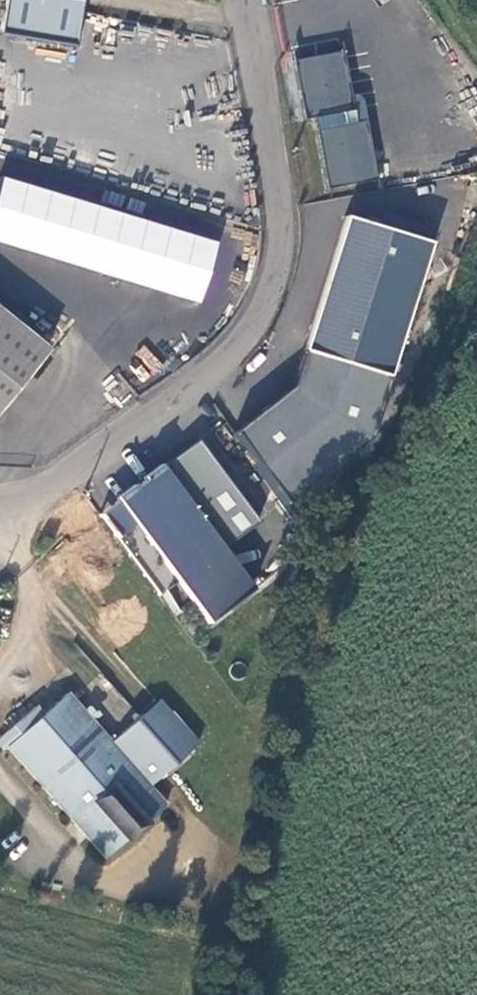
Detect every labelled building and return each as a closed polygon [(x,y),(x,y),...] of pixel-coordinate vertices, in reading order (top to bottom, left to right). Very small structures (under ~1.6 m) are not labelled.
[(0,31),(0,34),(74,46),(82,0),(5,0),(0,31)] [(355,123),(350,95),(342,51),(293,61),(304,120),(314,118),(327,189),(377,180),(365,121),(355,123)] [(351,95),(350,95),(355,123),(365,121),(362,104),(362,102),(361,100),(360,99),(359,98),(357,97),(356,96),(354,95),(353,95),(351,95)] [(0,179),(0,244),(194,305),(213,246),(0,179)] [(426,245),(340,218),(298,352),(384,378),(426,245)] [(47,351),(0,313),(0,409),(47,351)] [(197,441),(99,514),(160,596),(177,583),(208,624),(253,591),(222,549),(258,523),(197,441)] [(0,737),(0,747),(3,751),(7,748),(106,859),(165,806),(149,787),(197,744),(158,700),(110,743),(66,694),(41,715),(34,707),(0,737)]
